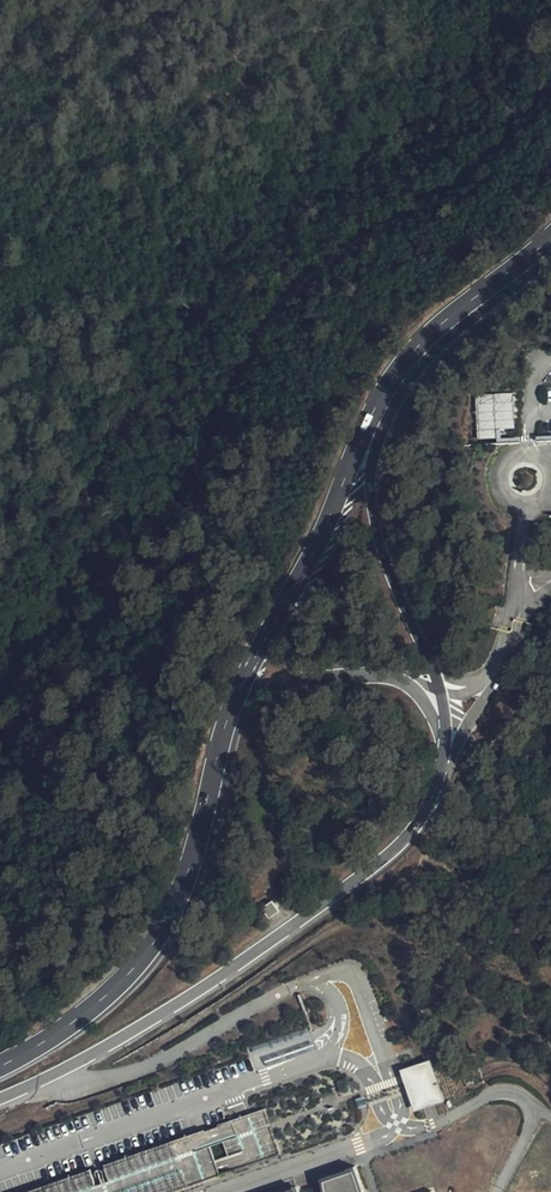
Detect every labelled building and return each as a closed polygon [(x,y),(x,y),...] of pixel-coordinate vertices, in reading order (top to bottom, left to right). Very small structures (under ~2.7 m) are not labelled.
[(512,393),(475,395),(477,441),(513,440),(512,393)] [(272,902),(262,906),(267,917),(277,913),(272,902)] [(418,1073),(429,1106),(448,1099),(437,1066),(418,1073)] [(291,1158),(275,1110),(113,1166),(118,1181),(115,1182),(111,1172),(110,1172),(110,1171),(109,1171),(108,1171),(107,1171),(106,1172),(105,1173),(105,1174),(105,1175),(105,1176),(109,1184),(104,1186),(99,1170),(36,1191),(191,1191),(291,1158)] [(327,1178),(331,1191),(334,1191),(331,1180),(366,1168),(374,1191),(377,1191),(367,1164),(327,1178)] [(366,1168),(331,1180),(334,1191),(374,1191),(366,1168)]
